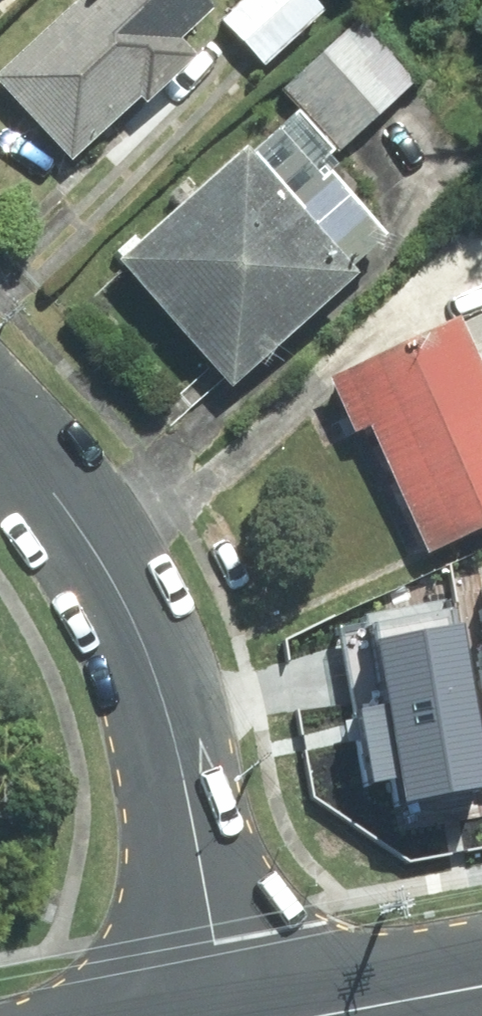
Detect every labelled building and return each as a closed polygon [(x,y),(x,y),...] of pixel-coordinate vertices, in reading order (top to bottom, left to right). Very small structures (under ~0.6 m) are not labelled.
[(0,74),(0,80),(73,156),(141,92),(148,100),(198,53),(184,37),(216,6),(210,0),(78,0),(0,74)] [(266,63),(325,8),(317,0),(244,0),(224,19),(266,63)] [(365,20),(288,88),(341,146),(417,79),(365,20)] [(248,142),(119,259),(234,385),(359,271),(354,265),(388,234),(320,159),(332,149),(298,112),(256,151),(248,142)] [(331,376),(356,430),(372,423),(432,550),(481,527),(481,315),(464,323),(461,316),(331,376)] [(481,786),(481,757),(454,608),(376,623),(390,701),(363,706),(377,780),(402,776),(407,800),(481,786)]
